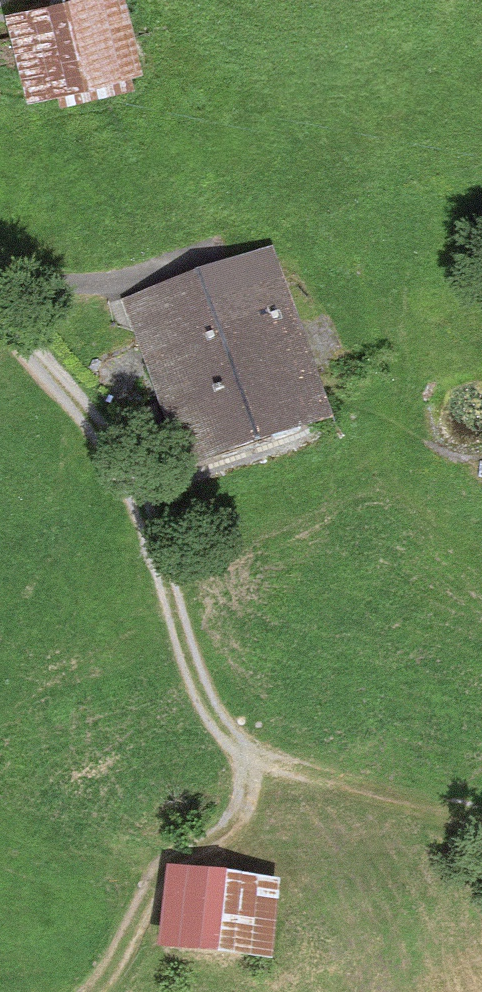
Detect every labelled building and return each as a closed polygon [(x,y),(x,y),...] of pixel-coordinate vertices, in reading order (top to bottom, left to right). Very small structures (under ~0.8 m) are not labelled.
[(28,78),(120,56),(106,0),(15,22),(28,78)] [(125,296),(183,470),(329,421),(271,248),(125,296)] [(182,937),(220,943),(229,883),(177,875),(167,935),(182,937)] [(267,889),(229,883),(220,943),(269,950),(278,891),(267,889)]
